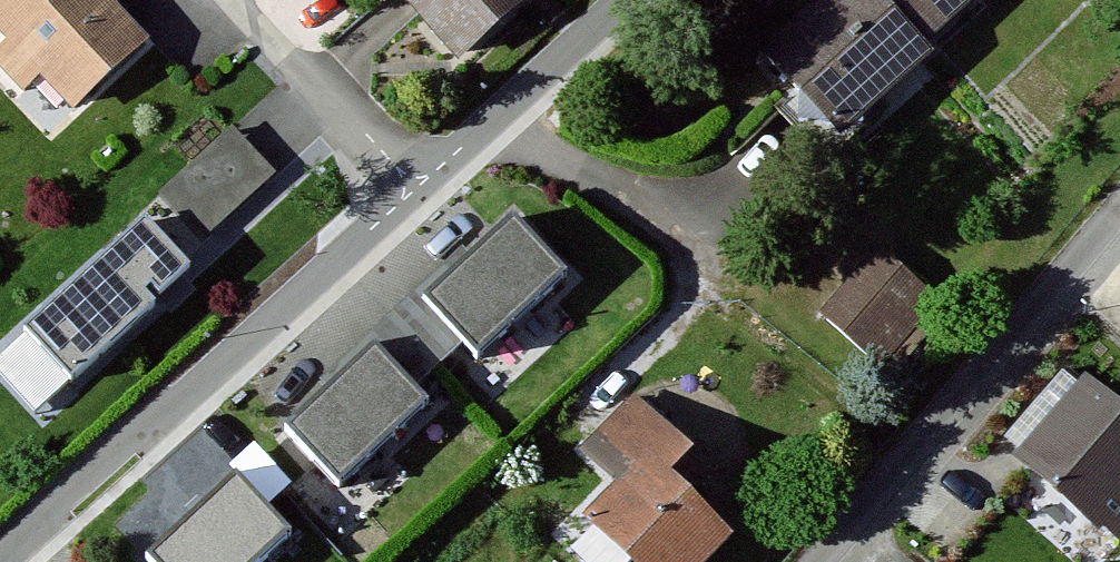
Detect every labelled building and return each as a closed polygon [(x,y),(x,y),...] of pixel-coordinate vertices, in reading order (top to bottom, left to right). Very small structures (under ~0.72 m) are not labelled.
[(105,0),(0,0),(0,32),(90,121),(157,48),(105,0)] [(459,63),(537,0),(399,0),(459,63)] [(819,1),(771,41),(844,130),(936,53),(926,41),(976,0),(818,0),(819,1)] [(233,125),(19,315),(69,370),(282,180),(233,125)] [(579,280),(522,219),(433,300),(489,361),(579,280)] [(945,301),(881,246),(831,303),(896,359),(945,301)] [(436,412),(381,352),(296,429),(351,490),(436,412)] [(1089,371),(1015,459),(1119,548),(1119,397),(1089,371)] [(638,392),(580,454),(611,482),(581,514),(633,561),(715,561),(736,540),(668,477),(696,447),(638,392)] [(150,559),(152,561),(261,561),(290,534),(237,479),(150,559)]
